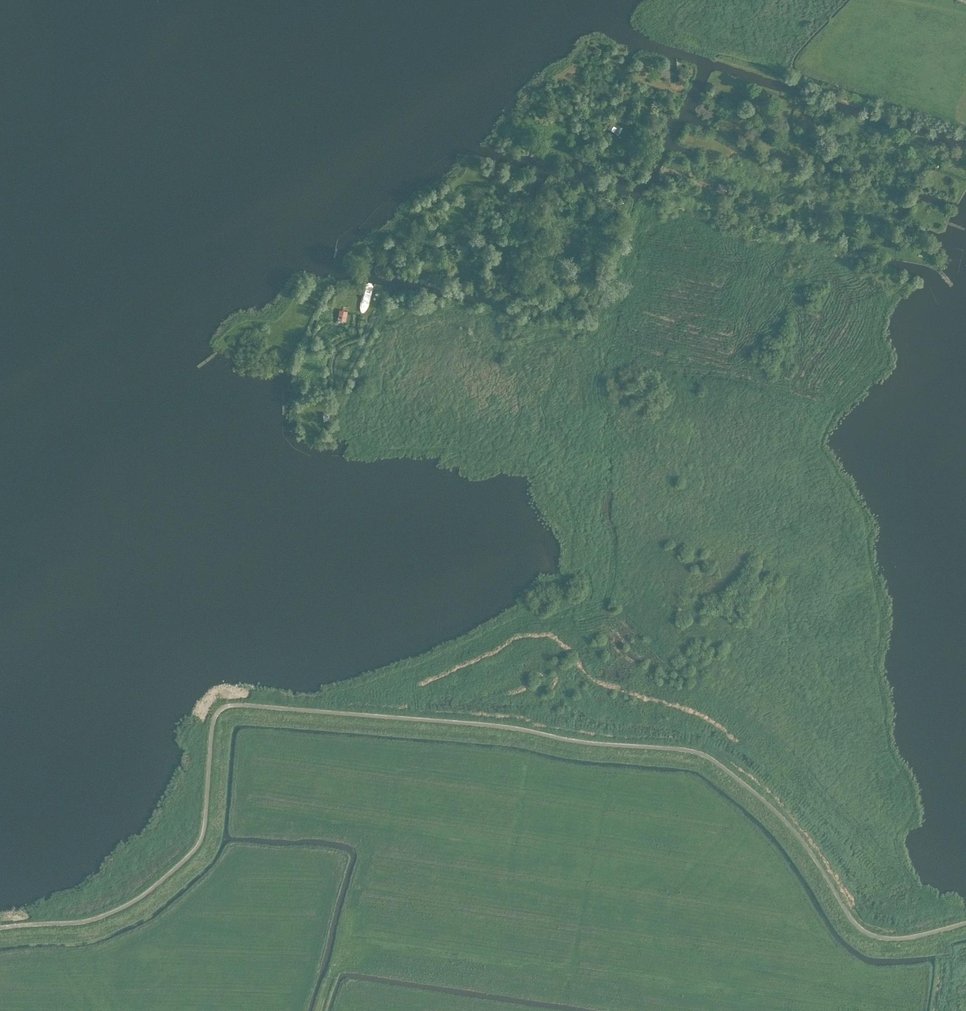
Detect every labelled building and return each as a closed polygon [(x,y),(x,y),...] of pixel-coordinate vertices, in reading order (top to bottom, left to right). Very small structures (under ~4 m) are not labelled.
[(716,190),(725,194),(728,187),(719,183),(716,190)] [(599,205),(607,207),(609,199),(600,197),(599,205)] [(464,238),(457,236),(454,244),(462,246),(464,238)] [(344,321),(346,311),(339,309),(337,319),(344,321)]
